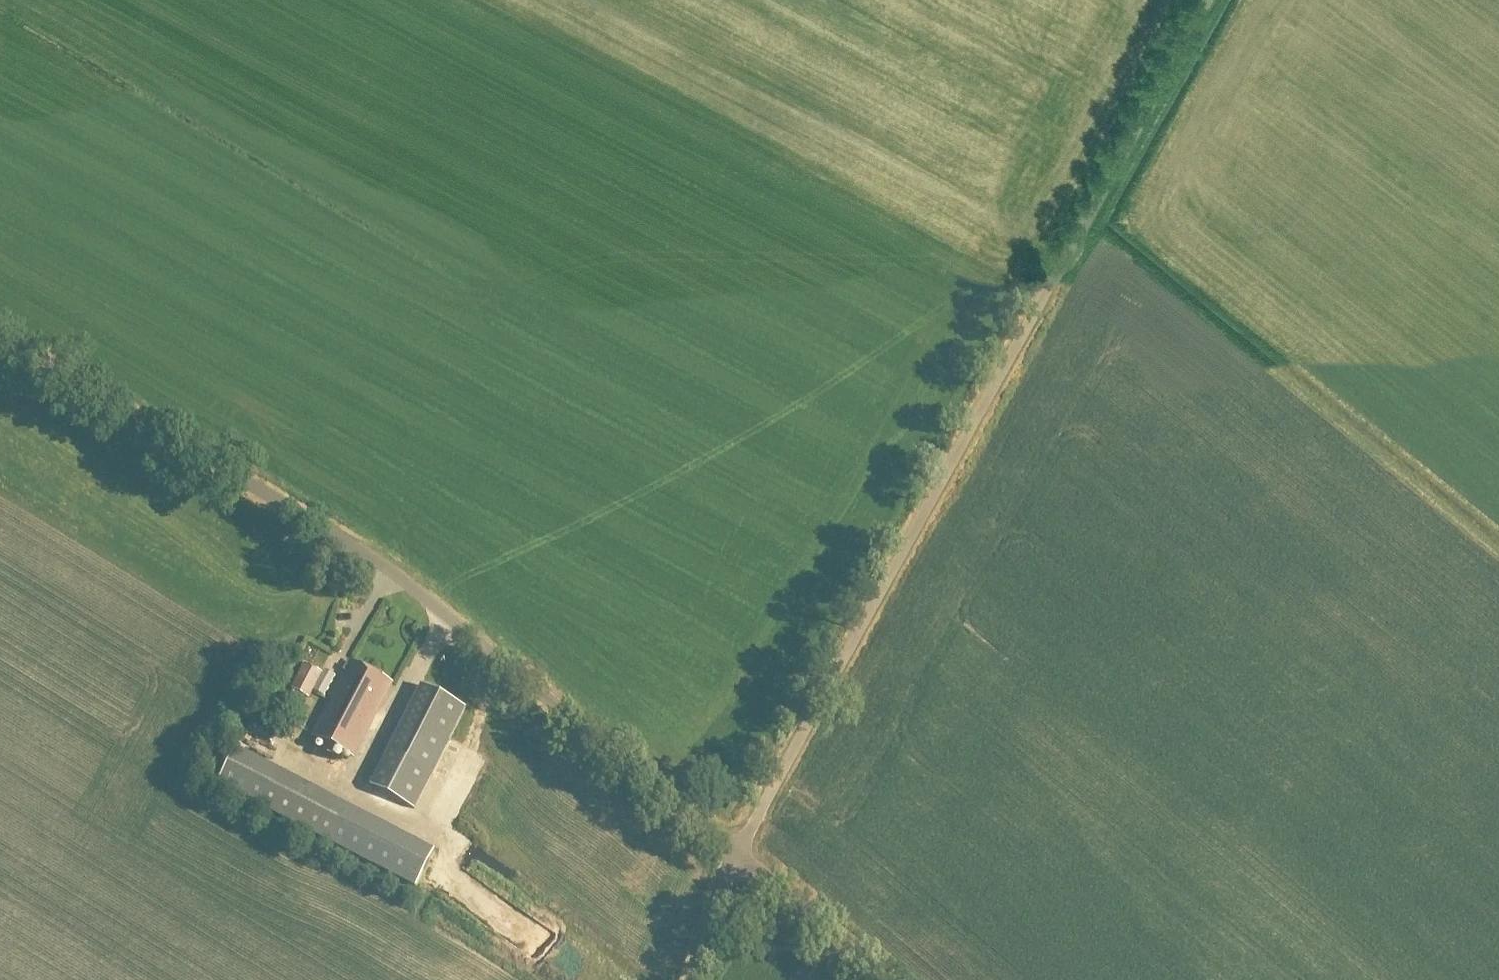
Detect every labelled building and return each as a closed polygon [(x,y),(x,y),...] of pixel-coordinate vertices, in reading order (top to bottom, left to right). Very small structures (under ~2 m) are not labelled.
[(306,663),(295,686),(312,694),(323,671),(306,663)] [(373,716),(389,687),(350,666),(311,739),(350,760),(373,716)] [(323,701),(335,683),(324,676),(312,694),(323,701)] [(463,713),(420,690),(367,791),(410,813),(463,713)] [(214,787),(327,847),(412,892),(431,856),(233,752),(214,787)]
